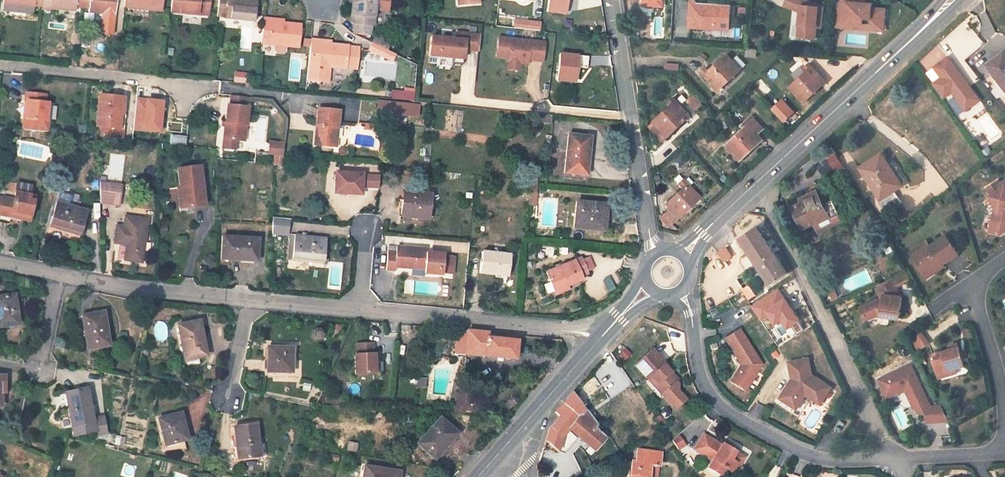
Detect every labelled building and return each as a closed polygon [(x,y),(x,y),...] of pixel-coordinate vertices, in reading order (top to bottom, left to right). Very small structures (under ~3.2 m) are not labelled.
[(3,11),(16,12),(17,4),(35,6),(42,7),(43,0),(4,0),(4,3),(3,11)] [(76,10),(76,7),(83,8),(83,0),(43,0),(42,7),(42,9),(50,10),(50,8),(76,10)] [(83,8),(89,9),(89,12),(115,14),(116,0),(83,0),(83,8)] [(124,8),(163,11),(164,0),(125,0),(124,8)] [(170,12),(209,16),(211,0),(172,0),(170,12)] [(217,17),(255,21),(257,0),(218,0),(217,17)] [(351,24),(354,24),(353,34),(369,36),(370,26),(373,26),(375,10),(376,0),(353,0),(351,24)] [(389,0),(376,0),(375,10),(386,11),(388,9),(389,0)] [(547,12),(565,14),(567,0),(548,0),(547,12)] [(810,21),(827,19),(825,7),(830,6),(829,0),(807,0),(810,21)] [(835,27),(845,28),(845,23),(870,25),(869,30),(884,32),(885,23),(883,23),(885,10),(872,9),(872,5),(865,4),(852,3),(853,0),(838,0),(835,27)] [(688,30),(730,30),(731,3),(688,2),(688,30)] [(17,4),(16,12),(34,14),(35,6),(17,4)] [(283,23),(270,22),(271,19),(263,18),(261,43),(274,45),(274,51),(276,54),(283,55),(286,52),(287,46),(299,48),(302,25),(283,23)] [(539,31),(540,21),(514,18),(512,28),(539,31)] [(431,37),(429,56),(453,58),(452,64),(462,65),(464,50),(478,52),(480,36),(456,33),(456,40),(431,37)] [(508,58),(508,62),(520,63),(527,64),(528,60),(528,57),(532,57),(532,60),(542,61),(544,42),(499,38),(497,57),(508,58)] [(331,44),(318,43),(318,40),(311,39),(308,65),(306,80),(328,83),(329,73),(327,73),(328,67),(356,70),(359,47),(349,46),(331,44)] [(382,39),(379,46),(388,51),(391,44),(382,39)] [(373,43),(369,51),(385,58),(388,51),(379,46),(373,43)] [(1004,94),(1004,50),(986,65),(996,78),(994,80),(1004,94)] [(559,54),(556,80),(575,83),(578,56),(559,54)] [(707,57),(702,54),(698,58),(703,62),(707,57)] [(713,85),(716,82),(722,88),(741,70),(727,54),(709,71),(706,68),(701,72),(713,85)] [(952,54),(933,65),(960,113),(979,102),(952,54)] [(747,65),(738,55),(733,60),(742,69),(747,65)] [(508,62),(507,69),(519,70),(520,63),(508,62)] [(803,103),(827,82),(809,63),(805,68),(807,71),(789,88),(803,103)] [(761,80),(756,85),(766,96),(771,90),(761,80)] [(716,82),(713,85),(718,91),(722,88),(716,82)] [(403,94),(392,93),(391,99),(413,102),(414,92),(403,91),(403,94)] [(25,114),(23,129),(47,132),(48,121),(46,121),(48,103),(44,103),(45,95),(27,93),(26,101),(27,101),(26,114),(25,114)] [(122,113),(124,97),(99,95),(96,127),(102,127),(102,137),(122,139),(123,129),(116,129),(117,112),(122,113)] [(246,97),(231,95),(230,105),(227,105),(224,139),(223,149),(235,151),(236,141),(244,141),(248,107),(245,107),(246,103),(246,97)] [(688,102),(696,111),(703,106),(694,96),(688,102)] [(668,137),(691,116),(673,97),(668,102),(671,105),(653,122),(668,137)] [(409,102),(378,99),(377,113),(385,114),(402,116),(407,116),(409,102)] [(335,128),(338,128),(340,110),(318,108),(316,126),(318,126),(318,130),(316,131),(314,145),(333,147),(335,128)] [(122,113),(117,112),(116,129),(123,129),(124,129),(125,113),(122,113)] [(402,116),(385,114),(384,123),(401,125),(402,116)] [(551,115),(539,114),(538,122),(550,123),(551,115)] [(727,118),(723,114),(717,119),(720,123),(727,118)] [(745,129),(726,145),(740,161),(763,140),(758,133),(763,128),(751,116),(741,125),(745,129)] [(662,142),(668,137),(653,122),(648,127),(662,142)] [(586,175),(590,137),(569,135),(567,154),(566,153),(564,173),(586,175)] [(270,143),(269,154),(283,155),(284,144),(270,143)] [(891,162),(888,164),(882,154),(861,168),(881,199),(895,190),(893,187),(901,182),(904,185),(904,184),(905,183),(905,182),(905,180),(904,179),(891,162)] [(818,167),(823,175),(834,169),(829,160),(818,167)] [(185,208),(204,205),(200,166),(177,169),(180,188),(183,188),(185,208)] [(362,175),(336,173),(335,184),(339,184),(338,194),(361,194),(361,187),(362,176),(362,175)] [(379,177),(362,176),(361,187),(378,188),(379,177)] [(682,189),(664,205),(669,210),(677,219),(699,198),(682,180),(677,184),(682,189)] [(537,182),(530,181),(529,192),(536,192),(537,182)] [(1000,235),(1004,232),(1004,181),(999,184),(998,181),(987,188),(991,195),(989,197),(995,206),(999,212),(998,221),(993,220),(990,232),(1000,235)] [(121,185),(99,182),(100,204),(119,206),(121,185)] [(904,185),(901,182),(893,187),(895,190),(895,191),(904,185)] [(3,198),(2,199),(0,212),(0,215),(11,217),(30,221),(35,197),(30,196),(32,186),(17,183),(15,193),(13,200),(3,198)] [(180,188),(177,188),(179,208),(185,208),(183,188),(180,188)] [(430,194),(404,191),(403,200),(405,200),(403,216),(427,219),(430,194)] [(536,192),(529,192),(528,204),(535,205),(536,192)] [(804,204),(794,209),(804,228),(814,223),(820,233),(844,221),(841,215),(833,200),(824,205),(817,192),(802,199),(804,204)] [(81,233),(87,212),(56,202),(50,224),(81,233)] [(606,205),(576,202),(574,228),(601,231),(603,214),(605,214),(606,205)] [(677,219),(669,210),(659,219),(667,228),(677,219)] [(141,263),(147,220),(125,216),(124,227),(116,226),(114,243),(120,244),(118,259),(124,260),(141,263)] [(286,219),(272,218),(272,233),(284,234),(286,219)] [(896,219),(888,225),(892,232),(900,226),(896,219)] [(771,285),(787,274),(757,227),(740,238),(762,272),(771,285)] [(326,238),(294,235),(292,259),(324,262),(326,238)] [(257,258),(258,239),(222,236),(221,259),(245,261),(245,257),(257,258)] [(931,249),(915,261),(927,278),(939,270),(938,267),(957,254),(945,236),(930,247),(931,249)] [(910,254),(915,261),(931,249),(930,247),(926,242),(910,254)] [(426,249),(388,246),(387,266),(386,270),(395,271),(395,267),(424,270),(424,273),(442,275),(442,273),(444,256),(443,255),(425,253),(426,249)] [(723,250),(719,252),(737,279),(740,277),(723,250)] [(510,256),(483,252),(480,273),(507,277),(510,256)] [(454,257),(444,256),(442,273),(453,274),(454,257)] [(581,258),(546,272),(554,292),(567,286),(582,280),(581,277),(587,274),(587,272),(594,269),(589,257),(582,260),(581,258)] [(766,288),(771,285),(762,272),(758,275),(766,288)] [(893,279),(897,287),(911,280),(907,272),(893,279)] [(878,315),(901,318),(903,296),(901,296),(897,287),(893,279),(877,286),(882,295),(884,295),(883,301),(878,300),(860,308),(865,318),(868,320),(878,315)] [(832,285),(827,287),(832,299),(838,297),(832,285)] [(567,286),(554,292),(555,295),(568,290),(567,286)] [(750,288),(744,291),(749,299),(755,295),(750,288)] [(0,297),(0,327),(18,324),(16,307),(14,307),(13,295),(0,297)] [(93,314),(82,316),(87,349),(109,346),(106,329),(109,329),(106,309),(92,312),(93,314)] [(199,321),(178,326),(185,360),(187,360),(198,357),(206,356),(199,321)] [(455,353),(465,354),(467,331),(460,330),(460,333),(457,333),(455,353)] [(741,365),(731,381),(745,390),(761,364),(739,330),(725,339),(741,365)] [(488,333),(467,331),(465,354),(514,359),(517,335),(506,334),(505,339),(488,338),(488,333)] [(918,351),(928,344),(924,339),(915,345),(918,351)] [(373,343),(356,344),(357,354),(354,354),(355,375),(375,373),(375,353),(373,353),(373,343)] [(932,354),(937,373),(956,368),(964,365),(958,343),(949,346),(950,349),(932,354)] [(267,372),(291,372),(292,348),(267,347),(267,372)] [(675,380),(677,379),(663,363),(664,362),(651,348),(634,364),(647,378),(650,375),(663,390),(660,393),(668,401),(669,401),(675,407),(685,398),(677,390),(677,383),(675,380)] [(198,357),(187,360),(188,366),(199,364),(198,357)] [(783,388),(775,405),(789,411),(794,400),(799,402),(801,398),(816,405),(825,387),(803,377),(798,361),(779,368),(785,384),(785,385),(786,386),(785,389),(783,388)] [(910,364),(878,379),(885,393),(895,389),(897,393),(905,389),(914,409),(916,408),(921,405),(925,414),(925,415),(926,422),(949,421),(941,407),(930,407),(928,402),(910,364)] [(937,373),(938,378),(957,372),(956,368),(937,373)] [(650,375),(647,378),(660,393),(663,390),(650,375)] [(473,380),(463,379),(461,393),(470,395),(471,396),(473,380)] [(86,388),(65,392),(74,436),(95,432),(92,419),(89,401),(88,401),(86,388)] [(885,393),(887,398),(897,393),(895,389),(885,393)] [(461,393),(455,392),(454,412),(478,413),(479,402),(471,396),(470,395),(461,393)] [(549,428),(545,441),(558,451),(561,437),(570,426),(591,445),(589,447),(594,452),(605,439),(594,428),(596,426),(572,393),(555,413),(559,416),(549,428)] [(794,400),(789,411),(794,413),(799,402),(794,400)] [(921,405),(916,408),(919,414),(925,414),(921,405)] [(178,413),(158,419),(165,445),(162,446),(164,452),(186,449),(184,440),(186,440),(182,424),(184,424),(182,418),(179,418),(178,413)] [(103,417),(92,419),(95,432),(96,436),(106,434),(103,417)] [(440,418),(417,444),(434,459),(445,447),(443,444),(454,431),(440,418)] [(256,425),(233,427),(236,447),(234,448),(235,459),(259,456),(264,456),(263,444),(258,445),(256,425)] [(443,444),(445,447),(457,433),(454,431),(443,444)] [(708,468),(720,475),(724,468),(730,472),(735,463),(739,465),(744,457),(736,452),(732,450),(733,448),(724,442),(722,446),(704,435),(694,450),(713,461),(708,468)] [(672,441),(678,450),(685,445),(678,436),(672,441)] [(356,452),(357,445),(348,443),(347,450),(356,452)] [(629,476),(657,476),(658,466),(659,467),(661,453),(637,449),(635,462),(631,462),(629,476)] [(735,463),(730,472),(734,474),(739,465),(735,463)] [(399,472),(364,466),(363,476),(398,476),(399,472)]
